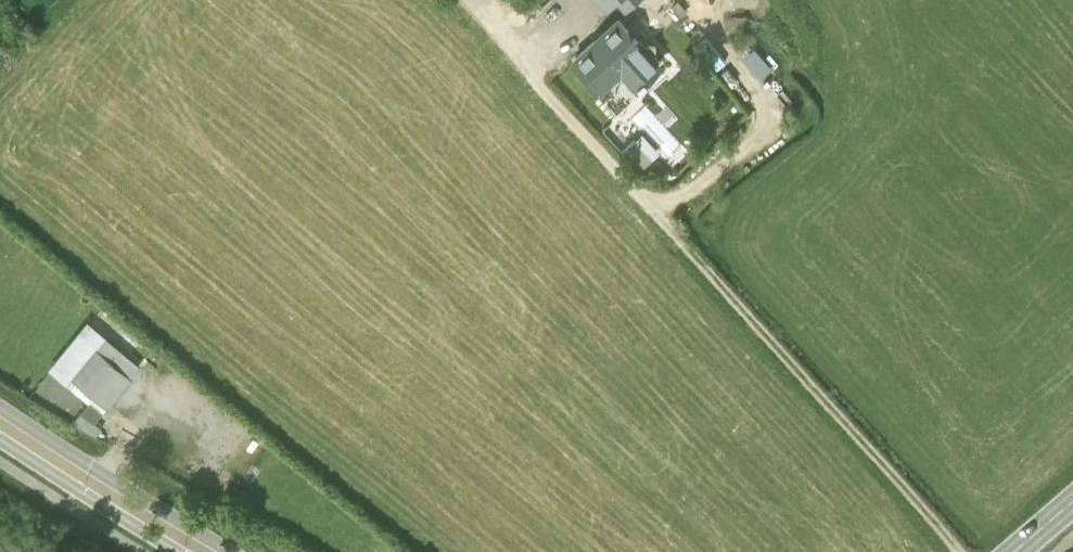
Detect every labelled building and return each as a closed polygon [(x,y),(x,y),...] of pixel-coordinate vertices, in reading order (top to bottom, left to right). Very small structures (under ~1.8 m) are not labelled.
[(595,39),(576,56),(603,85),(604,83),(601,80),(622,61),(636,76),(633,78),(636,81),(634,82),(636,84),(639,81),(640,83),(647,76),(646,75),(659,64),(619,19),(605,32),(606,34),(598,42),(595,39)] [(67,381),(75,372),(105,335),(88,321),(50,367),(67,381)] [(140,363),(105,335),(75,372),(109,401),(140,363)] [(81,423),(97,432),(102,426),(88,414),(89,413),(82,407),(74,417),(81,423)]
